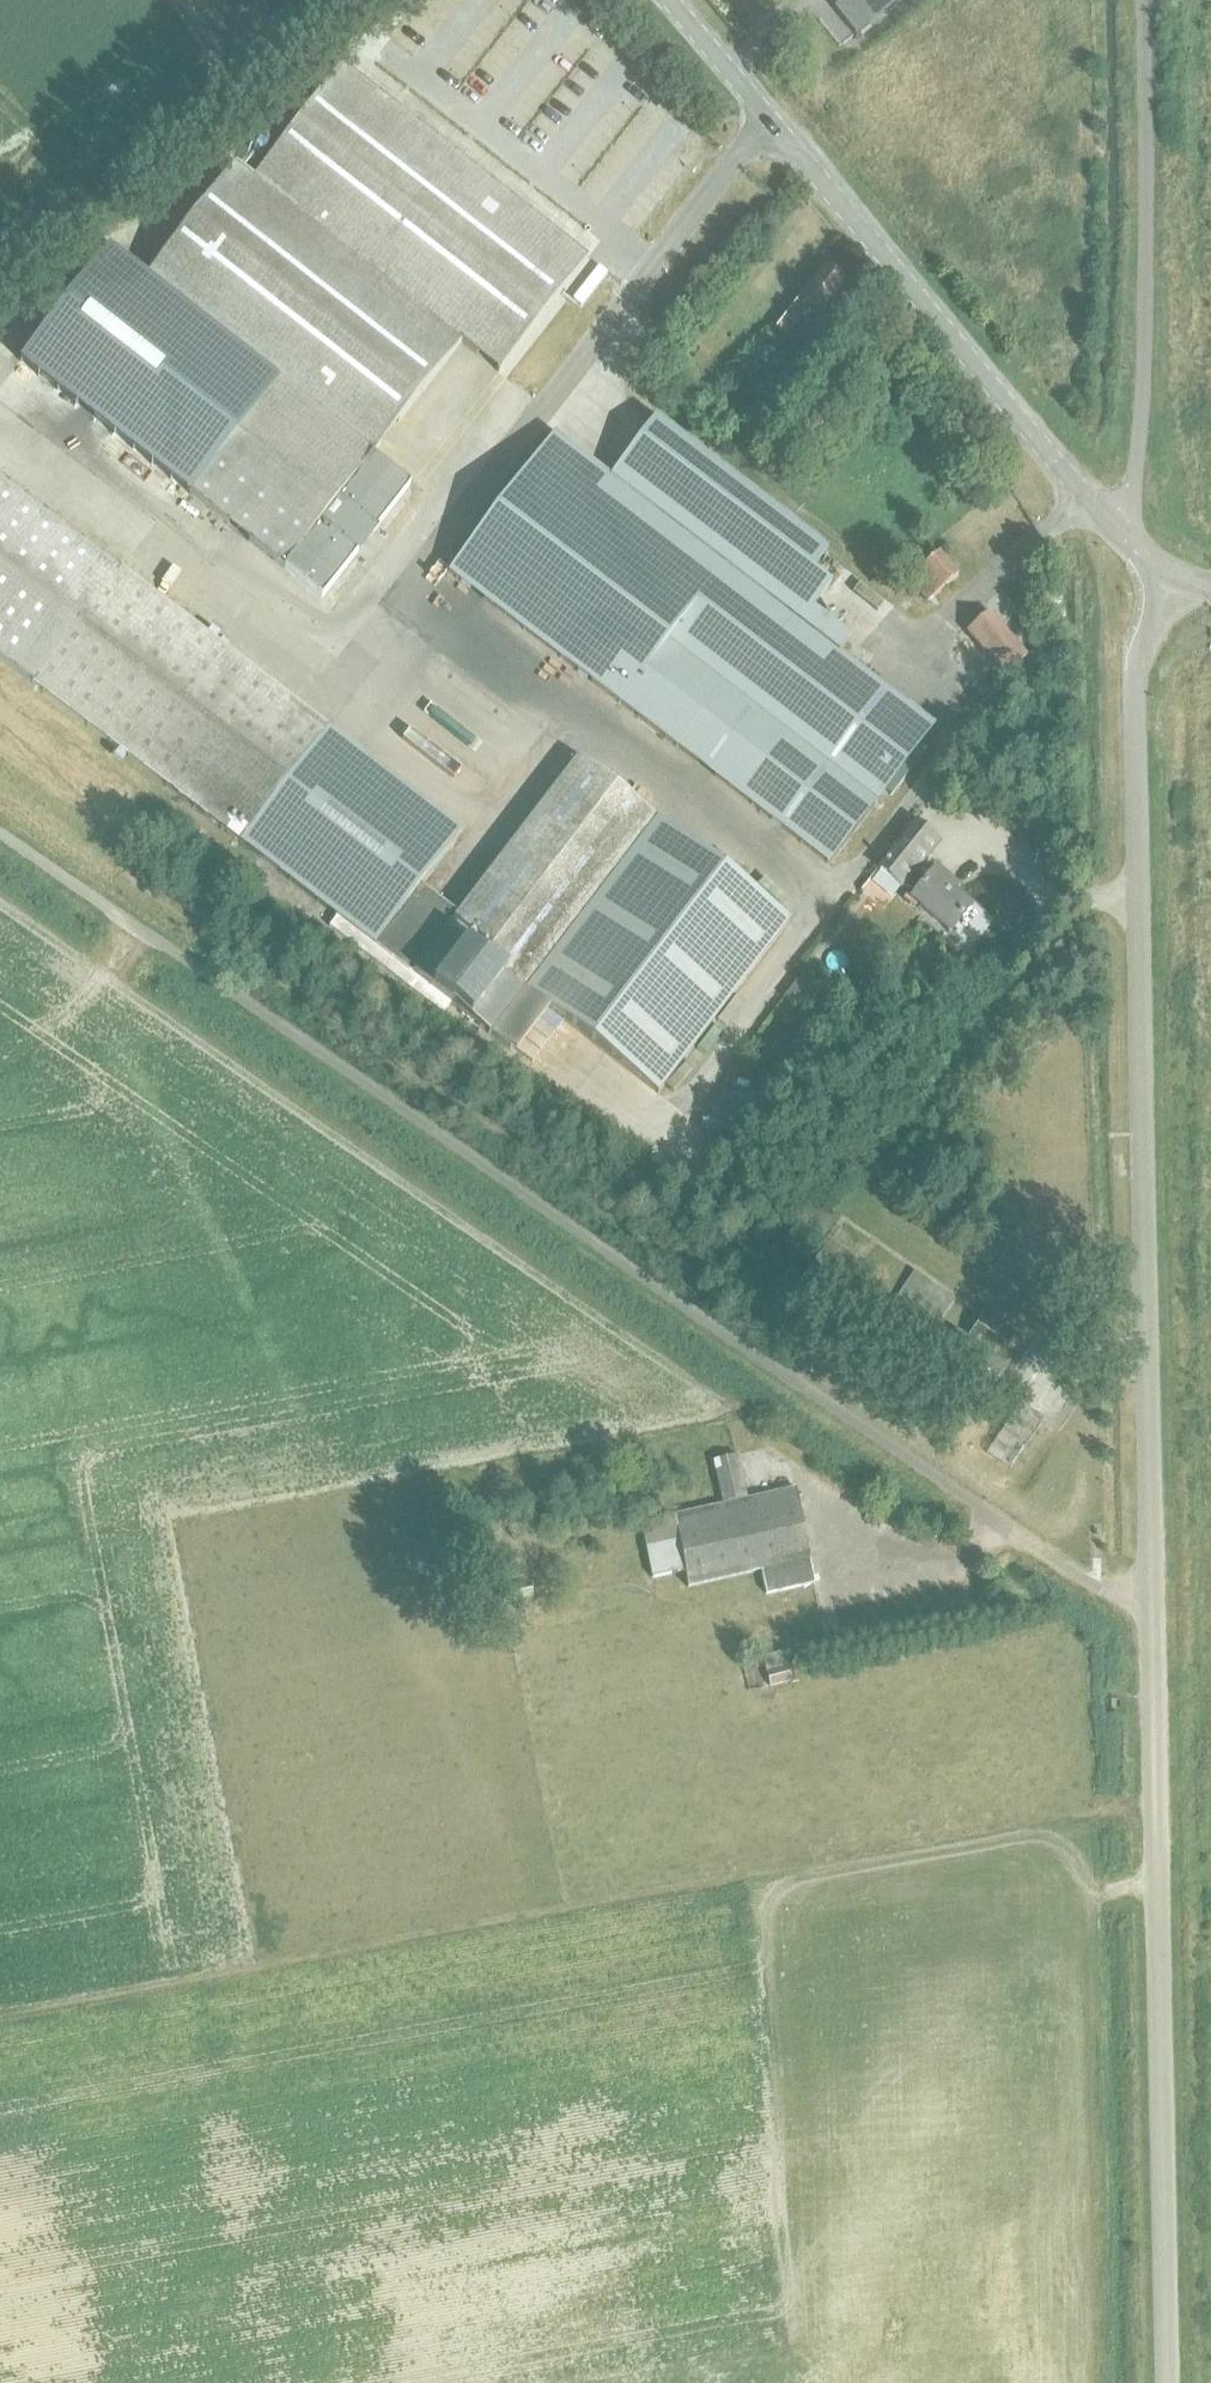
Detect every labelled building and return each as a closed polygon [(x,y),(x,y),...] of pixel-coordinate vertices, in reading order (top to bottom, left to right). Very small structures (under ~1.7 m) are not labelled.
[(834,9),(855,35),(898,0),(845,0),(834,9)] [(108,249),(20,361),(322,599),(410,486),(373,456),(461,344),(499,373),(588,260),(342,67),(254,180),(235,165),(146,278),(108,249)] [(845,284),(828,272),(823,267),(775,330),(785,338),(810,305),(822,314),(845,284)] [(515,369),(527,381),(568,340),(556,328),(515,369)] [(811,610),(828,588),(829,587),(810,572),(826,552),(653,420),(609,479),(553,436),(448,573),(828,864),(933,727),(837,654),(849,638),(811,610)] [(31,684),(241,844),(245,847),(373,946),(374,945),(488,1033),(522,989),(657,1093),(789,922),(577,759),(457,916),(420,887),(462,832),(119,569),(0,479),(0,660),(31,684)] [(907,580),(927,603),(958,577),(938,554),(907,580)] [(967,632),(1005,677),(1027,658),(989,613),(967,632)] [(910,901),(940,924),(950,932),(970,907),(954,894),(959,889),(924,861),(939,843),(916,825),(879,870),(902,888),(904,886),(915,895),(910,901)] [(894,1302),(934,1329),(955,1298),(915,1271),(894,1302)] [(945,1344),(958,1353),(1005,1386),(1032,1347),(985,1314),(968,1338),(956,1329),(945,1344)] [(713,1464),(719,1489),(723,1506),(746,1501),(737,1459),(713,1464)] [(689,1588),(761,1572),(767,1596),(814,1585),(808,1561),(793,1492),(642,1526),(647,1550),(653,1577),(685,1570),(689,1588)] [(533,1598),(530,1583),(505,1588),(509,1604),(533,1598)] [(787,1650),(768,1651),(771,1680),(790,1678),(787,1650)]
